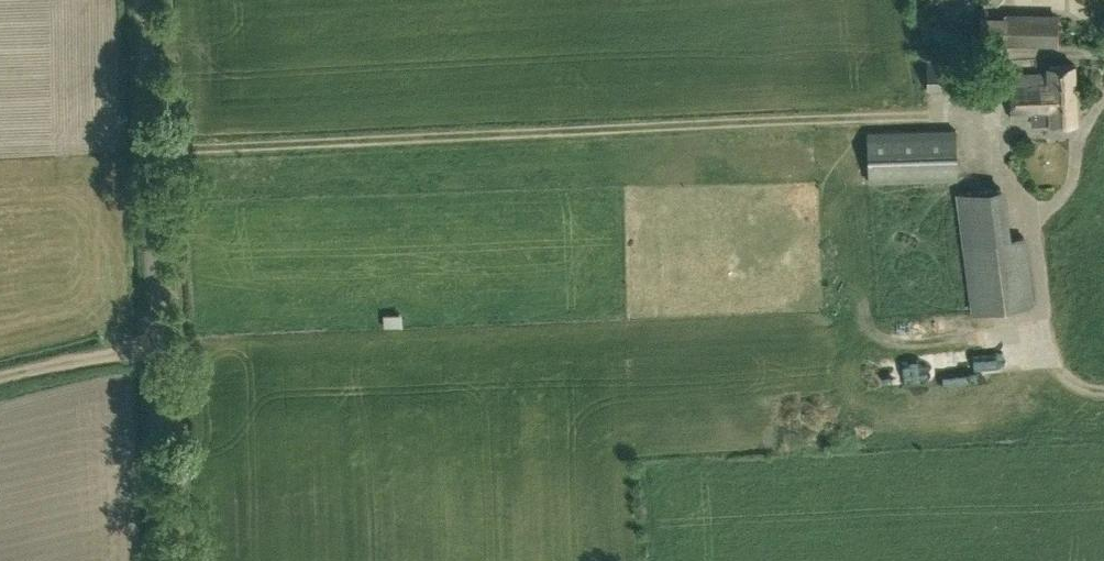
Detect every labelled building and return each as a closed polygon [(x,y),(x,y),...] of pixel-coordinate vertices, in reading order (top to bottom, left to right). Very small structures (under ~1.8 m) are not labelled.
[(1058,17),(1006,18),(1006,44),(1058,44),(1058,17)] [(928,48),(928,89),(964,89),(963,48),(928,48)] [(1031,123),(1044,122),(1049,122),(1076,121),(1074,64),(1047,65),(1047,71),(1009,73),(1011,117),(1030,116),(1031,123)] [(955,129),(867,132),(869,181),(957,178),(955,129)] [(1007,238),(1001,187),(958,192),(973,311),(1032,303),(1024,236),(1007,238)] [(896,206),(879,206),(879,217),(896,217),(896,206)] [(403,305),(385,307),(386,319),(404,317),(403,305)]
